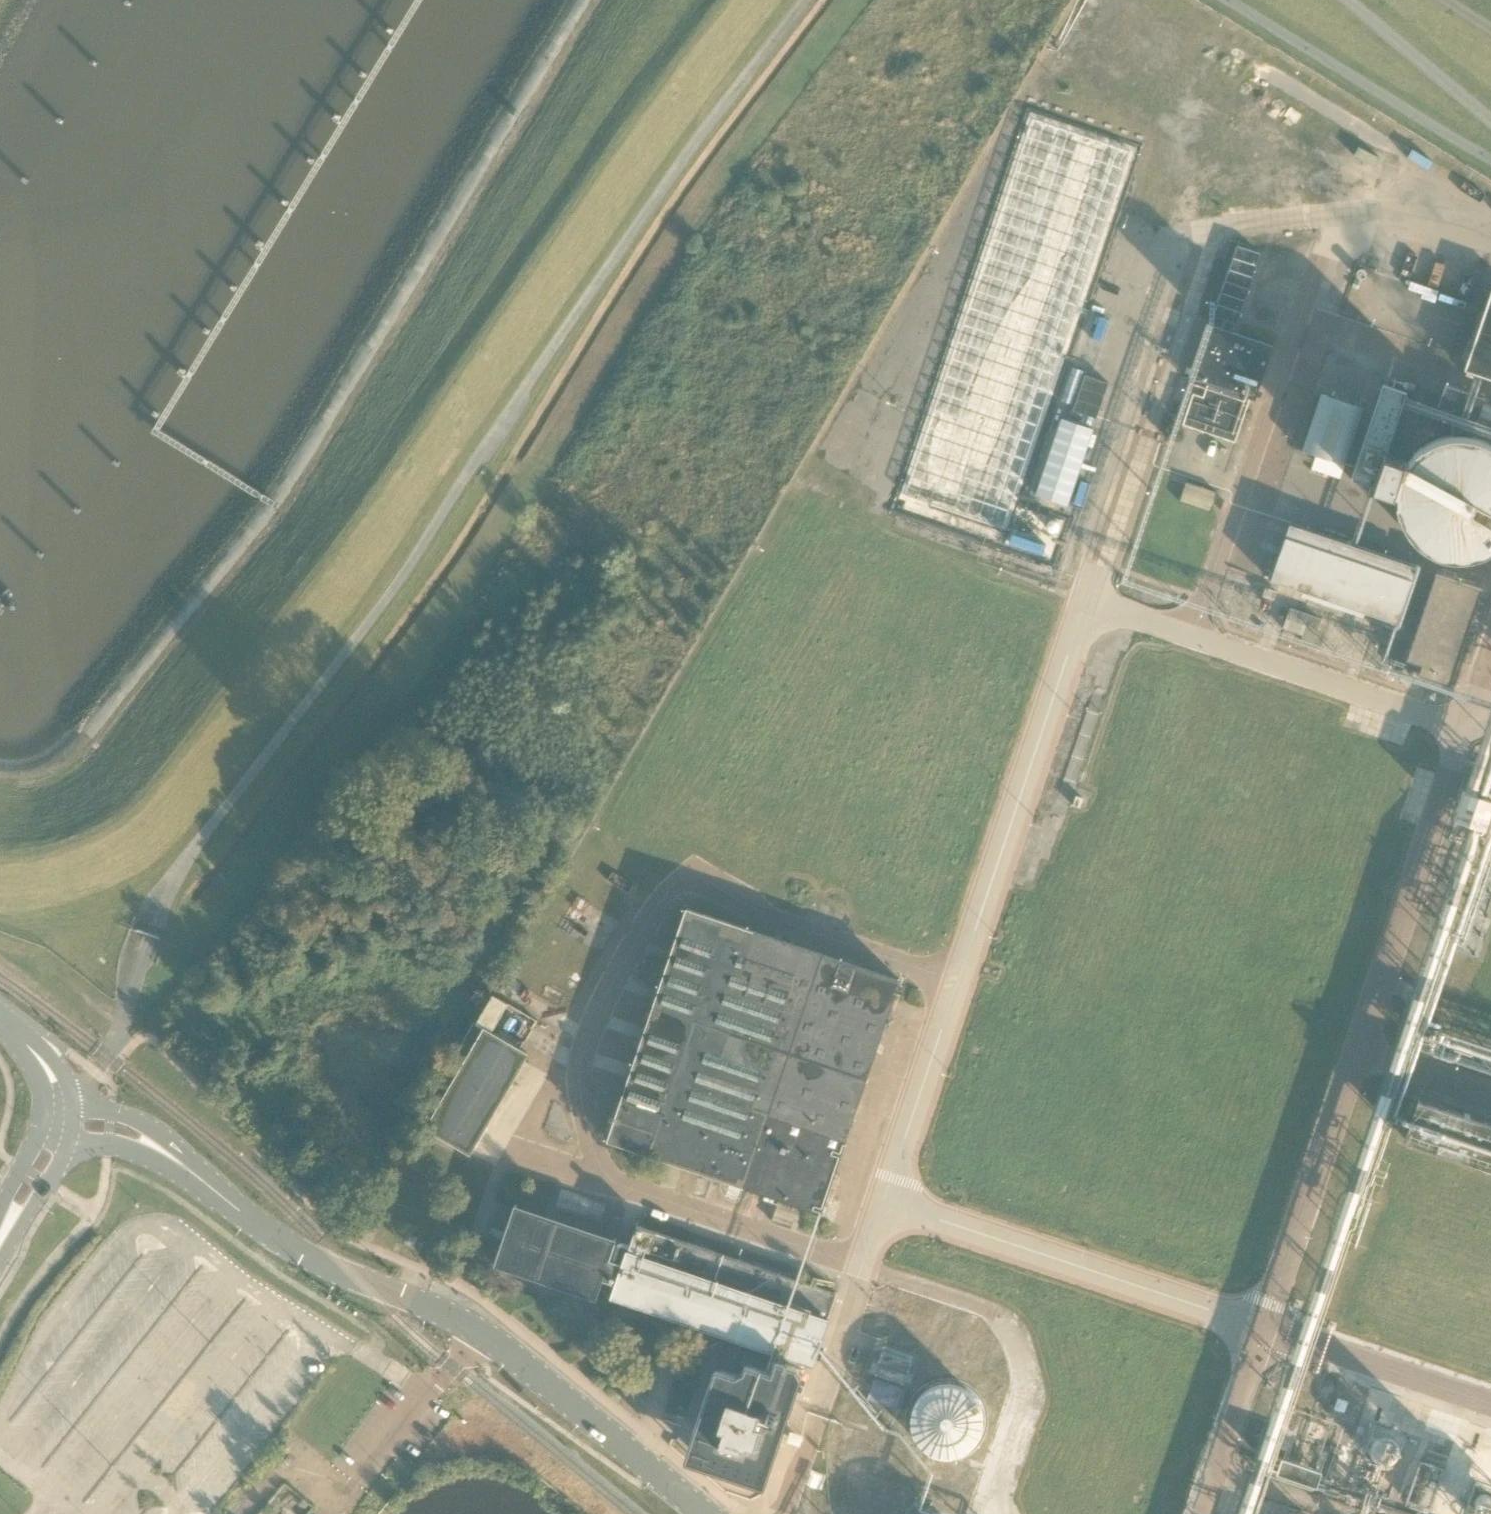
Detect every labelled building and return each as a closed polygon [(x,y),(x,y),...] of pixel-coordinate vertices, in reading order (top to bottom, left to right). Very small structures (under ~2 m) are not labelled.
[(1221,328),(1231,332),(1235,322),(1236,322),(1260,253),(1237,245),(1213,315),(1224,318),(1221,328)] [(1490,379),(1490,289),(1489,288),(1463,370),(1490,379)] [(1255,400),(1273,346),(1231,332),(1221,328),(1205,323),(1187,378),(1208,384),(1204,397),(1193,394),(1184,426),(1235,443),(1250,398),(1255,400)] [(1084,374),(1072,410),(1096,418),(1108,382),(1084,374)] [(1382,384),(1351,478),(1373,485),(1393,492),(1405,460),(1386,454),(1406,392),(1382,384)] [(1479,559),(1490,553),(1490,444),(1485,440),(1472,436),(1484,399),(1444,385),(1437,407),(1452,412),(1452,436),(1438,439),(1426,445),(1415,454),(1407,465),(1401,477),(1397,491),(1397,505),(1400,519),(1406,531),(1415,542),(1426,551),(1438,557),(1451,561),(1465,561),(1479,559)] [(1344,464),(1364,407),(1321,392),(1301,450),(1344,464)] [(1061,417),(1035,494),(1067,505),(1093,428),(1061,417)] [(1186,483),(1180,502),(1211,512),(1217,493),(1186,483)] [(1291,525),(1271,581),(1400,625),(1419,569),(1291,525)] [(1448,684),(1480,589),(1435,574),(1407,660),(1421,664),(1418,674),(1448,684)] [(1302,636),(1301,641),(1312,645),(1321,619),(1290,608),(1283,630),(1302,636)] [(1485,824),(1490,806),(1490,796),(1463,787),(1454,816),(1478,824),(1484,826),(1485,824)] [(617,1137),(822,1209),(900,975),(694,907),(617,1137)] [(597,961),(604,940),(570,928),(567,937),(558,934),(554,946),(597,961)] [(515,976),(503,999),(525,1010),(536,987),(515,976)] [(470,1154),(529,1053),(474,1021),(415,1122),(470,1154)] [(1490,1159),(1490,1126),(1416,1102),(1406,1129),(1490,1159)] [(373,1206),(386,1212),(391,1202),(379,1195),(373,1206)] [(798,1205),(779,1199),(772,1219),(791,1226),(798,1205)] [(636,1225),(624,1259),(612,1254),(618,1236),(519,1202),(505,1244),(498,1262),(598,1297),(606,1274),(618,1278),(613,1292),(635,1299),(631,1311),(643,1315),(646,1304),(780,1350),(773,1370),(748,1361),(744,1374),(719,1365),(687,1457),(767,1485),(784,1438),(810,1361),(816,1363),(839,1296),(636,1225)] [(881,1351),(874,1373),(904,1382),(911,1360),(881,1351)] [(972,1463),(994,1396),(927,1375),(905,1442),(972,1463)] [(868,1398),(896,1408),(903,1387),(875,1377),(868,1398)] [(1348,1401),(1338,1398),(1335,1407),(1345,1410),(1348,1401)] [(1277,1471),(1316,1484),(1321,1470),(1282,1457),(1277,1471)] [(1430,1509),(1444,1468),(1420,1460),(1406,1501),(1430,1509)]
